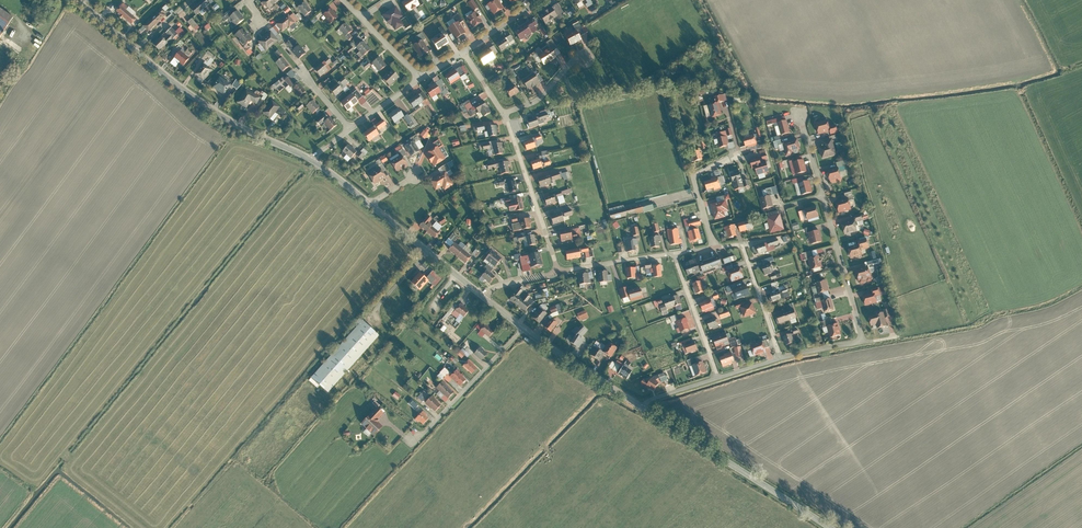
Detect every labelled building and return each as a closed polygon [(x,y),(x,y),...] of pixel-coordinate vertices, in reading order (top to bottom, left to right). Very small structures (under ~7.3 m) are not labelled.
[(200,4),(205,9),(211,5),(207,0),(205,0),(200,4)] [(263,1),(270,9),(278,3),(276,0),(264,0),(263,1)] [(403,1),(410,12),(422,4),(420,0),(405,0),(403,1)] [(479,8),(475,0),(470,0),(468,1),(474,11),(479,8)] [(488,5),(495,15),(503,10),(497,0),(495,0),(488,5)] [(312,11),(305,2),(298,8),(305,17),(312,11)] [(128,8),(123,4),(116,13),(123,19),(129,12),(127,10),(128,8)] [(400,11),(396,6),(384,14),(389,22),(392,20),(397,27),(404,22),(397,13),(400,11)] [(16,18),(0,7),(0,40),(16,18)] [(554,7),(540,16),(546,25),(560,16),(554,7)] [(165,12),(163,9),(153,18),(158,24),(165,17),(163,14),(165,12)] [(338,18),(331,9),(323,15),(331,24),(338,18)] [(245,19),(237,11),(229,18),(237,26),(245,19)] [(131,25),(137,19),(129,12),(123,19),(131,25)] [(474,28),(482,22),(475,12),(467,17),(474,28)] [(290,16),(289,14),(276,25),(282,32),(289,26),(292,31),(297,27),(295,24),(300,20),(294,13),(290,16)] [(146,29),(149,32),(158,24),(153,18),(140,30),(142,33),(146,29)] [(191,25),(189,28),(191,31),(194,28),(197,31),(201,27),(192,18),(188,22),(191,25)] [(458,22),(449,28),(456,40),(465,34),(458,22)] [(352,29),(346,23),(339,29),(345,36),(352,29)] [(439,28),(442,33),(444,37),(448,34),(442,26),(439,28)] [(532,34),(526,26),(515,34),(522,42),(532,34)] [(254,40),(244,29),(235,36),(245,47),(254,40)] [(576,31),(565,37),(571,47),(582,41),(576,31)] [(278,41),(270,32),(258,42),(266,51),(278,41)] [(438,51),(449,43),(444,37),(442,33),(435,38),(436,39),(432,42),(438,51)] [(159,51),(171,39),(167,36),(164,40),(161,37),(153,45),(159,51)] [(423,40),(413,46),(420,58),(430,52),(423,40)] [(510,47),(506,40),(497,45),(502,52),(510,47)] [(361,58),(372,50),(364,41),(356,47),(361,53),(358,55),(361,58)] [(306,53),(300,46),(293,51),(299,58),(306,53)] [(556,58),(550,48),(539,55),(545,65),(556,58)] [(495,59),(489,50),(479,56),(485,65),(495,59)] [(184,67),(190,59),(181,51),(174,59),(184,67)] [(387,66),(380,57),(372,63),(380,72),(387,66)] [(290,67),(283,58),(277,64),(284,72),(290,67)] [(362,63),(367,69),(372,64),(367,59),(362,63)] [(204,80),(212,69),(202,63),(194,74),(204,80)] [(327,70),(321,64),(315,70),(320,76),(327,70)] [(391,86),(400,78),(392,70),(383,79),(391,86)] [(455,70),(446,77),(451,84),(461,78),(455,70)] [(540,82),(534,73),(523,80),(529,89),(540,82)] [(224,95),(231,85),(220,77),(213,87),(224,95)] [(335,80),(327,86),(336,97),(343,90),(335,80)] [(300,98),(306,92),(299,84),(293,89),(300,98)] [(432,98),(441,91),(435,84),(426,90),(432,98)] [(519,92),(515,85),(506,90),(511,98),(519,92)] [(262,97),(246,89),(238,104),(247,109),(250,102),(258,106),(262,97)] [(359,103),(352,95),(342,103),(348,111),(359,103)] [(422,103),(416,96),(408,102),(413,109),(422,103)] [(320,109),(314,101),(307,107),(312,115),(320,109)] [(483,117),(490,113),(483,101),(474,106),(475,107),(477,110),(479,114),(481,112),(483,117)] [(280,116),(283,111),(272,102),(263,115),(271,120),(276,113),(280,116)] [(719,103),(708,106),(712,118),(722,115),(719,103)] [(477,110),(475,107),(473,108),(470,104),(465,107),(463,104),(460,106),(460,108),(464,115),(468,112),(470,116),(473,114),(473,113),(477,110)] [(397,111),(389,116),(394,124),(403,118),(397,111)] [(409,114),(404,117),(411,126),(415,124),(409,114)] [(539,125),(537,117),(527,121),(530,128),(539,125)] [(337,126),(330,118),(324,123),(331,131),(337,126)] [(372,121),(379,130),(387,124),(383,119),(379,122),(376,118),(372,121)] [(830,120),(816,123),(819,135),(830,133),(831,136),(839,134),(837,126),(831,127),(830,120)] [(788,121),(778,123),(782,136),(791,133),(788,121)] [(500,131),(498,125),(488,128),(490,138),(498,135),(497,132),(500,131)] [(374,127),(363,135),(369,143),(380,135),(374,127)] [(427,127),(421,135),(425,139),(432,131),(427,127)] [(731,145),(729,136),(720,138),(722,148),(731,145)] [(756,136),(744,139),(746,147),(758,144),(756,136)] [(529,142),(525,144),(527,150),(539,147),(536,137),(528,139),(529,142)] [(799,139),(783,143),(787,158),(795,155),(794,152),(801,150),(799,139)] [(825,147),(820,148),(823,159),(838,155),(833,139),(823,142),(825,147)] [(414,141),(405,147),(412,157),(420,152),(414,141)] [(504,150),(503,142),(491,145),(492,150),(495,149),(496,156),(504,154),(503,150),(504,150)] [(357,152),(349,145),(343,152),(351,159),(357,152)] [(433,167),(445,159),(438,147),(426,154),(433,167)] [(362,160),(369,152),(364,148),(357,155),(362,160)] [(753,160),(751,161),(753,167),(755,167),(764,164),(763,161),(767,159),(769,159),(766,149),(759,151),(761,156),(753,159),(753,160)] [(548,160),(547,155),(549,154),(548,150),(542,151),(545,165),(551,164),(550,159),(548,160)] [(701,151),(693,153),(695,162),(703,160),(701,151)] [(380,157),(383,163),(389,160),(386,154),(380,157)] [(402,155),(391,162),(396,172),(408,165),(402,155)] [(542,160),(531,163),(533,170),(543,167),(542,160)] [(805,160),(794,163),(797,175),(808,172),(805,160)] [(512,172),(509,161),(499,164),(502,175),(512,172)] [(755,167),(758,176),(770,172),(768,163),(764,164),(755,167)] [(840,167),(827,170),(830,182),(843,179),(840,167)] [(380,168),(369,175),(375,186),(387,179),(380,168)] [(734,174),(730,175),(734,191),(741,189),(742,193),(747,191),(746,188),(752,186),(751,179),(743,181),(740,170),(734,172),(734,174)] [(560,172),(551,175),(553,181),(562,178),(560,172)] [(454,186),(446,173),(431,182),(436,191),(442,187),(445,191),(454,186)] [(550,175),(538,179),(540,188),(553,184),(550,175)] [(712,181),(705,182),(707,191),(714,189),(715,192),(722,190),(719,177),(712,179),(712,181)] [(793,185),(798,184),(802,196),(814,193),(810,180),(804,182),(803,177),(792,180),(793,185)] [(516,181),(507,182),(509,193),(518,191),(516,181)] [(763,198),(760,198),(763,210),(774,207),(772,196),(774,195),(772,187),(766,189),(767,192),(762,193),(763,198)] [(545,198),(544,198),(547,206),(557,202),(554,194),(550,196),(545,198)] [(522,198),(513,200),(515,210),(515,212),(524,210),(522,198)] [(850,198),(836,202),(839,214),(853,210),(850,198)] [(513,199),(505,201),(505,205),(509,204),(511,211),(515,210),(513,200),(513,199)] [(724,203),(711,207),(715,221),(723,219),(720,211),(726,209),(724,203)] [(642,205),(609,214),(611,221),(644,212),(642,205)] [(817,207),(805,209),(808,221),(820,218),(817,207)] [(555,212),(549,214),(553,226),(570,220),(570,218),(573,217),(570,210),(556,214),(555,212)] [(770,217),(767,218),(771,234),(785,231),(781,214),(779,215),(778,211),(769,214),(770,217)] [(855,220),(842,223),(845,236),(860,232),(858,223),(864,222),(862,214),(854,216),(855,220)] [(432,220),(429,216),(420,226),(428,233),(434,226),(430,223),(432,220)] [(531,219),(521,220),(522,223),(523,230),(532,228),(531,224),(532,224),(531,219)] [(753,220),(739,224),(741,233),(754,230),(753,220)] [(795,230),(804,227),(803,221),(793,223),(795,230)] [(522,223),(512,225),(513,232),(523,230),(522,223)] [(658,223),(652,224),(654,233),(660,231),(658,223)] [(735,225),(725,228),(728,239),(738,236),(735,225)] [(436,239),(441,232),(434,226),(428,233),(436,239)] [(807,235),(808,234),(811,246),(823,243),(821,231),(815,232),(813,227),(806,229),(807,235)] [(678,228),(668,230),(671,246),(681,244),(678,228)] [(580,229),(559,233),(561,242),(582,238),(580,229)] [(700,230),(690,232),(692,242),(702,240),(700,230)] [(453,234),(449,239),(454,243),(458,239),(453,234)] [(535,235),(525,237),(526,241),(527,245),(527,247),(537,245),(535,235)] [(660,235),(652,236),(653,248),(660,247),(660,242),(661,242),(660,235)] [(790,235),(784,237),(785,242),(786,242),(788,248),(792,247),(790,235)] [(763,243),(753,247),(756,256),(769,251),(768,248),(781,243),(778,237),(763,242),(763,243)] [(859,245),(849,248),(852,259),(864,256),(862,251),(870,249),(867,239),(858,242),(859,245)] [(638,240),(628,240),(629,252),(636,252),(636,246),(638,246),(638,240)] [(464,251),(455,244),(449,251),(458,258),(464,251)] [(489,249),(492,252),(486,260),(495,267),(502,259),(494,252),(496,250),(491,246),(489,249)] [(589,247),(581,248),(582,253),(585,253),(586,258),(594,257),(593,251),(590,252),(589,247)] [(476,249),(472,254),(477,257),(481,252),(476,249)] [(579,249),(565,251),(567,261),(581,258),(579,249)] [(464,251),(458,258),(466,264),(472,258),(464,251)] [(540,254),(530,255),(520,257),(522,265),(531,264),(531,267),(542,265),(540,254)] [(820,256),(809,259),(812,271),(823,268),(820,256)] [(719,258),(700,264),(701,267),(703,272),(704,275),(717,270),(716,268),(722,265),(719,258)] [(701,267),(699,268),(696,260),(689,262),(691,266),(685,268),(688,275),(694,273),(695,275),(703,272),(701,267)] [(765,266),(762,266),(765,277),(774,274),(771,262),(765,264),(765,266)] [(488,270),(482,277),(491,284),(496,278),(491,273),(493,270),(487,265),(485,267),(488,270)] [(663,277),(662,265),(654,266),(655,269),(652,270),(652,273),(655,273),(655,277),(663,277)] [(741,267),(729,271),(733,283),(745,279),(741,267)] [(869,267),(855,271),(859,285),(873,281),(869,267)] [(636,268),(627,269),(628,279),(636,278),(636,273),(637,273),(636,268)] [(443,279),(434,271),(426,280),(428,281),(435,287),(443,279)] [(609,271),(599,272),(600,283),(609,282),(613,282),(612,275),(609,276),(609,271)] [(593,273),(580,274),(581,285),(591,284),(590,280),(593,280),(593,273)] [(426,280),(419,274),(411,283),(420,291),(428,281),(426,280)] [(881,276),(876,279),(880,285),(885,281),(881,276)] [(827,278),(815,281),(819,295),(830,292),(827,278)] [(697,283),(694,284),(698,295),(706,292),(702,281),(697,283)] [(775,293),(770,294),(772,299),(770,300),(771,303),(790,297),(786,286),(782,287),(779,288),(778,286),(780,286),(778,282),(772,284),(775,293)] [(735,290),(737,289),(735,284),(726,287),(729,294),(735,291),(735,290)] [(738,299),(750,294),(747,286),(737,289),(735,290),(735,291),(738,299)] [(629,290),(628,290),(630,298),(631,302),(643,299),(641,287),(629,290)] [(873,293),(863,295),(865,306),(878,303),(877,297),(881,296),(879,287),(872,288),(873,293)] [(523,291),(519,288),(510,300),(517,305),(522,299),(519,297),(523,291)] [(522,299),(517,305),(525,312),(532,302),(529,300),(531,298),(526,294),(522,299)] [(669,299),(664,301),(666,305),(661,307),(663,312),(681,305),(678,296),(669,299)] [(705,302),(700,303),(703,313),(714,309),(711,298),(704,301),(705,302)] [(832,298),(823,300),(825,313),(835,310),(832,298)] [(737,309),(741,308),(744,319),(757,314),(754,303),(746,306),(744,302),(736,305),(737,309)] [(788,312),(776,316),(779,325),(799,318),(793,303),(786,305),(788,312)] [(465,317),(469,312),(461,304),(452,314),(458,319),(462,314),(465,317)] [(540,309),(533,318),(540,323),(547,314),(540,309)] [(586,310),(577,314),(580,320),(582,319),(583,321),(589,319),(586,310)] [(885,312),(869,316),(871,326),(879,324),(880,328),(888,327),(885,312)] [(716,316),(706,320),(710,330),(720,327),(719,324),(720,323),(719,319),(717,320),(716,316)] [(679,320),(677,321),(678,322),(681,332),(690,329),(686,318),(679,320)] [(558,324),(551,319),(544,327),(551,332),(558,324)] [(380,335),(363,321),(310,381),(327,395),(380,335)] [(839,323),(828,326),(831,338),(842,336),(839,323)] [(494,331),(487,325),(482,331),(489,338),(494,331)] [(570,335),(567,339),(579,347),(584,338),(580,335),(586,329),(583,325),(579,329),(576,327),(572,331),(574,333),(572,336),(570,335)] [(590,343),(596,335),(592,332),(586,340),(590,343)] [(726,332),(712,337),(717,350),(731,345),(726,332)] [(794,333),(784,337),(788,349),(795,346),(793,341),(797,340),(794,333)] [(736,338),(730,340),(732,348),(738,346),(736,338)] [(764,341),(751,346),(755,358),(768,353),(764,341)] [(595,347),(590,356),(600,362),(604,354),(611,358),(618,348),(608,342),(602,351),(595,347)] [(696,342),(683,346),(686,354),(699,350),(696,342)] [(467,347),(466,350),(463,348),(461,350),(469,356),(473,352),(467,347)] [(487,355),(481,348),(475,354),(481,361),(487,355)] [(742,348),(731,352),(733,357),(743,354),(742,348)] [(458,353),(462,358),(466,354),(461,350),(458,353)] [(725,355),(719,357),(723,367),(731,364),(728,353),(725,355)] [(690,368),(693,366),(694,371),(692,371),(694,378),(708,374),(704,361),(699,363),(697,358),(688,361),(690,368)] [(473,373),(478,368),(468,359),(462,367),(468,373),(470,370),(473,373)] [(609,367),(618,374),(628,380),(634,371),(623,364),(622,367),(613,361),(609,367)] [(457,370),(451,377),(461,386),(467,380),(457,370)] [(645,379),(641,384),(654,392),(660,384),(669,381),(665,374),(653,378),(651,382),(645,379)] [(449,398),(454,393),(443,382),(438,388),(449,398)] [(418,397),(423,402),(426,399),(427,400),(431,397),(424,390),(418,397)] [(436,412),(442,406),(433,397),(427,404),(436,412)] [(377,421),(383,413),(377,408),(362,424),(375,437),(384,427),(377,421)] [(424,423),(429,418),(423,412),(416,420),(419,423),(421,420),(424,423)]
